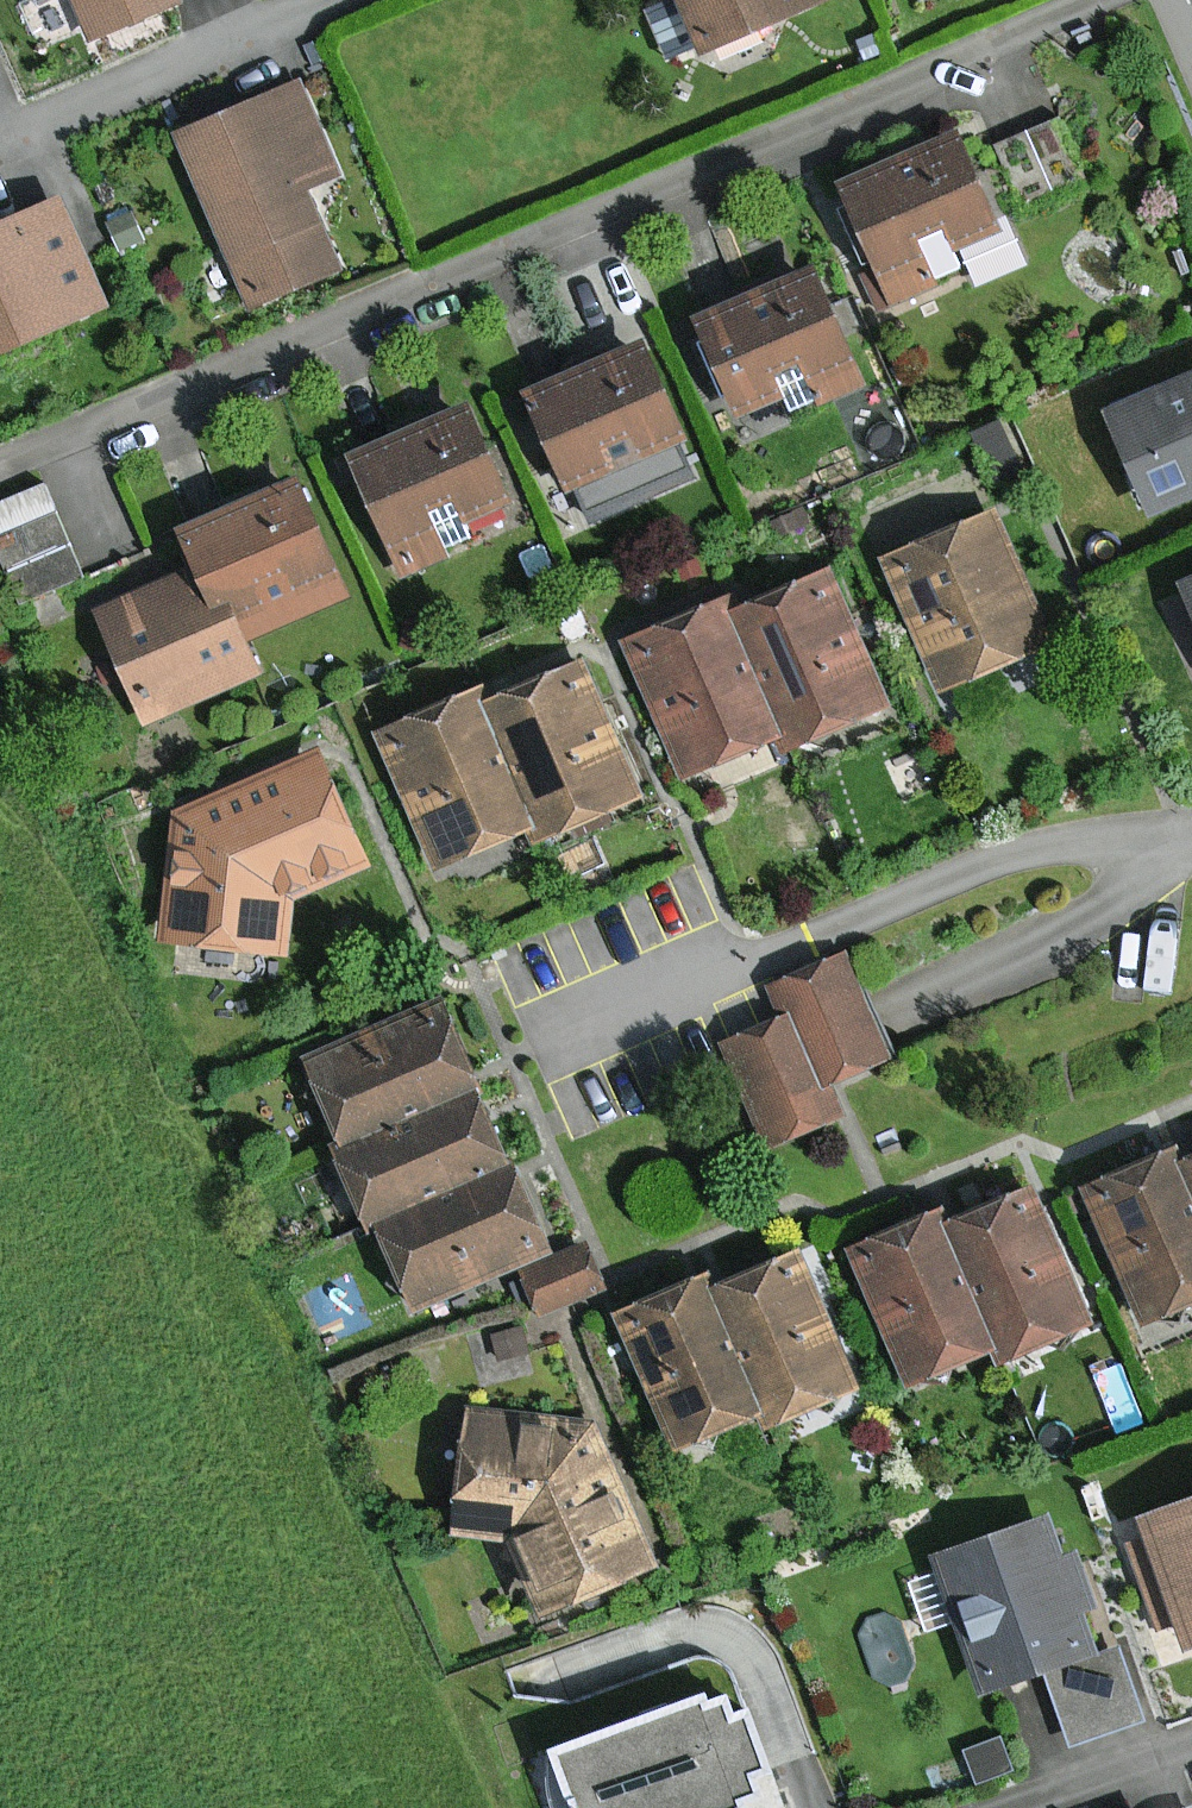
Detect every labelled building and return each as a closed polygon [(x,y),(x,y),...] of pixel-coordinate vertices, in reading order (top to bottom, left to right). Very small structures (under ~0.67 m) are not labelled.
[(93,44),(177,11),(172,0),(75,0),(93,44)] [(696,48),(806,0),(675,0),(696,48)] [(299,87),(179,139),(252,307),(337,270),(305,195),(340,180),(299,87)] [(959,140),(841,192),(875,269),(861,275),(875,307),(931,283),(910,236),(941,222),(952,248),(998,228),(959,140)] [(0,227),(0,348),(103,305),(59,202),(0,227)] [(812,273),(699,322),(738,412),(778,395),(770,378),(802,364),(817,397),(858,379),(812,273)] [(640,349),(529,395),(567,486),(678,439),(640,349)] [(1105,413),(1126,463),(1131,474),(1146,511),(1191,492),(1191,377),(1105,413)] [(463,413),(353,461),(396,560),(435,543),(472,527),(506,512),(463,413)] [(0,488),(0,561),(10,590),(80,565),(46,471),(0,488)] [(293,479),(187,527),(205,566),(239,641),(345,593),(293,479)] [(1050,640),(991,512),(884,560),(942,689),(1050,640)] [(253,671),(239,641),(205,566),(104,612),(152,717),(253,671)] [(889,703),(832,572),(730,616),(781,734),(787,747),(889,703)] [(1180,584),(1191,613),(1191,579),(1180,584)] [(684,776),(781,734),(730,616),(722,598),(625,640),(684,776)] [(1178,639),(1191,673),(1191,634),(1178,639)] [(636,798),(582,665),(489,703),(541,830),(544,836),(636,798)] [(438,872),(541,830),(489,703),(483,687),(379,729),(438,872)] [(162,936),(285,950),(290,898),(363,869),(319,757),(176,813),(162,936)] [(784,1014),(820,1090),(889,1057),(841,956),(772,989),(784,1014)] [(305,1062),(339,1144),(478,1087),(445,1005),(305,1062)] [(833,1118),(820,1090),(784,1014),(720,1044),(769,1148),(833,1118)] [(478,1087),(339,1144),(372,1226),(512,1170),(478,1087)] [(1191,1297),(1191,1191),(1182,1167),(1175,1150),(1086,1187),(1140,1318),(1191,1297)] [(1182,1167),(1191,1191),(1191,1163),(1182,1167)] [(405,1308),(545,1252),(512,1170),(372,1226),(405,1308)] [(1087,1324),(1033,1193),(947,1228),(996,1348),(1001,1359),(1087,1324)] [(904,1386),(996,1348),(947,1228),(941,1213),(849,1251),(904,1386)] [(600,1286),(584,1248),(525,1273),(541,1311),(600,1286)] [(855,1389),(804,1259),(719,1292),(764,1409),(769,1422),(855,1389)] [(669,1446),(764,1409),(719,1292),(712,1274),(617,1310),(669,1446)] [(451,1531),(512,1540),(542,1610),(654,1562),(594,1423),(468,1407),(451,1531)] [(1142,1517),(1184,1643),(1191,1640),(1191,1500),(1142,1517)] [(1138,1718),(1115,1649),(1094,1656),(1079,1609),(1093,1605),(1077,1555),(1062,1560),(1048,1516),(935,1557),(983,1691),(1048,1671),(1070,1740),(1138,1718)] [(551,1807),(770,1807),(717,1653),(521,1720),(551,1807)]
